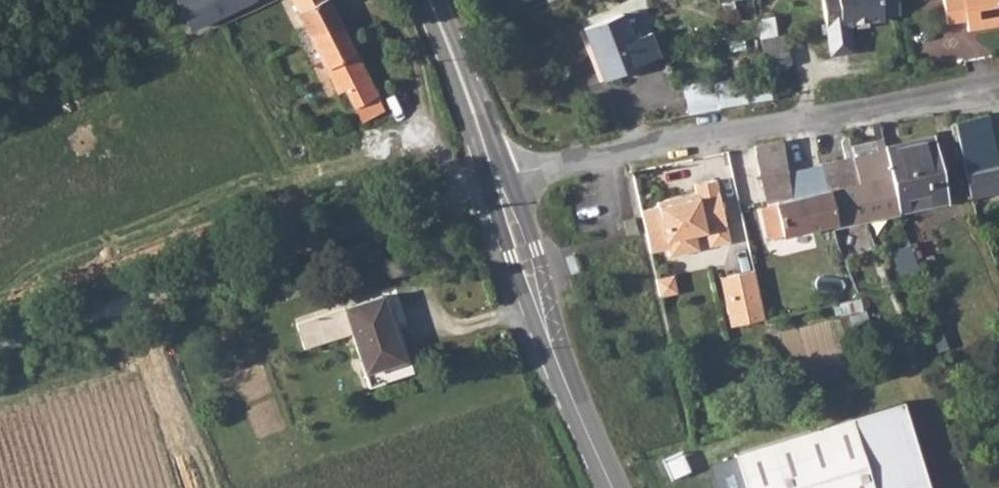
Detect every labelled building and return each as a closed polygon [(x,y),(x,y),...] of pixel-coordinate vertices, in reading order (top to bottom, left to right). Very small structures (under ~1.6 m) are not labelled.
[(185,15),(191,28),(231,8),(227,0),(177,0),(185,15)] [(307,28),(298,33),(303,42),(342,24),(330,0),(293,0),(307,28)] [(897,0),(822,0),(829,53),(851,49),(848,21),(882,16),(881,13),(899,10),(897,0)] [(946,22),(964,20),(966,30),(998,25),(998,0),(943,0),(946,22)] [(642,65),(621,11),(585,27),(606,79),(642,65)] [(342,24),(303,42),(307,50),(316,47),(338,92),(345,89),(354,106),(356,105),(378,95),(342,24)] [(687,86),(691,111),(747,103),(743,78),(687,86)] [(955,120),(973,198),(998,192),(998,160),(989,113),(955,120)] [(934,133),(884,144),(899,212),(948,202),(934,133)] [(878,149),(852,155),(866,220),(899,212),(884,144),(882,136),(876,138),(878,149)] [(782,139),(754,146),(760,173),(762,172),(769,205),(777,203),(784,235),(834,225),(821,162),(789,170),(782,139)] [(852,155),(821,162),(834,225),(835,226),(866,220),(852,155)] [(658,205),(640,209),(651,250),(667,247),(668,254),(690,249),(696,240),(694,232),(726,226),(715,178),(694,183),(697,196),(683,199),(682,194),(657,200),(658,205)] [(915,258),(910,244),(891,250),(901,274),(919,267),(915,258)] [(767,317),(755,268),(721,276),(732,325),(767,317)] [(675,273),(658,277),(662,294),(679,289),(675,273)] [(398,285),(386,289),(400,329),(411,325),(398,285)] [(352,331),(365,372),(404,358),(389,311),(383,292),(298,321),(305,346),(352,331)] [(733,453),(744,487),(928,487),(900,400),(733,453)]
